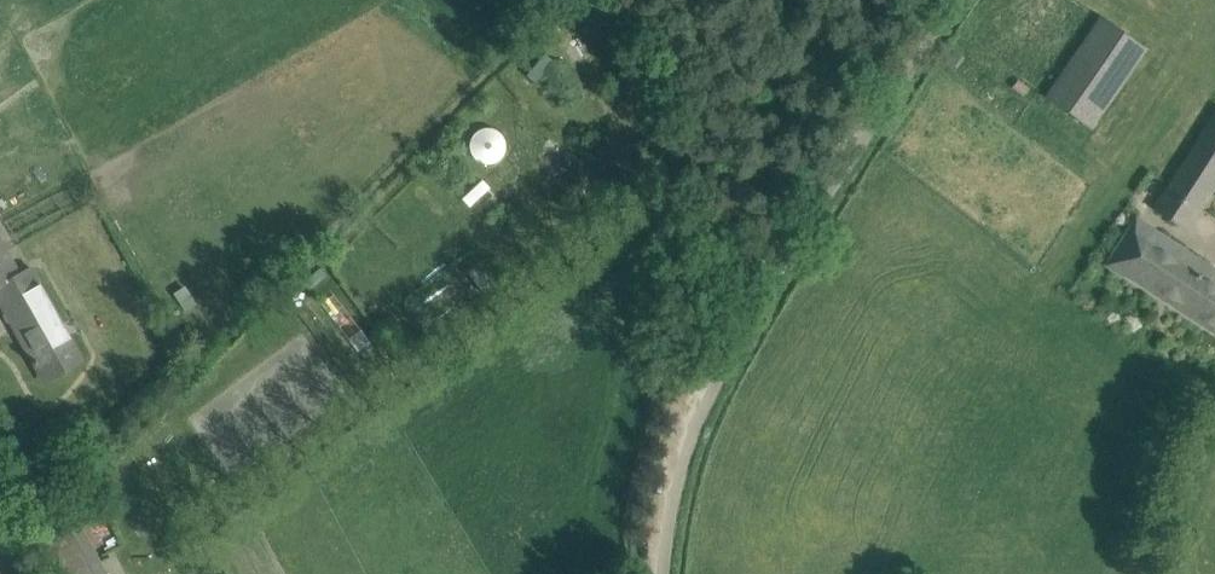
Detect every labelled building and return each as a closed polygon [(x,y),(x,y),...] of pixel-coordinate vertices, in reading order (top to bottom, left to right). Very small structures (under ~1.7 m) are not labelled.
[(1046,95),(1044,98),(1045,98),(1091,130),(1146,50),(1147,49),(1100,17),(1046,95)] [(1152,209),(1187,232),(1214,189),(1214,113),(1152,209)] [(473,125),(466,155),(493,162),(500,131),(473,125)] [(1103,265),(1214,337),(1214,272),(1132,219),(1129,224),(1103,265)] [(35,361),(33,362),(35,367),(37,365),(46,381),(67,369),(81,361),(26,265),(10,274),(0,257),(0,299),(35,361)] [(67,519),(46,530),(69,573),(107,573),(75,514),(67,519)]
